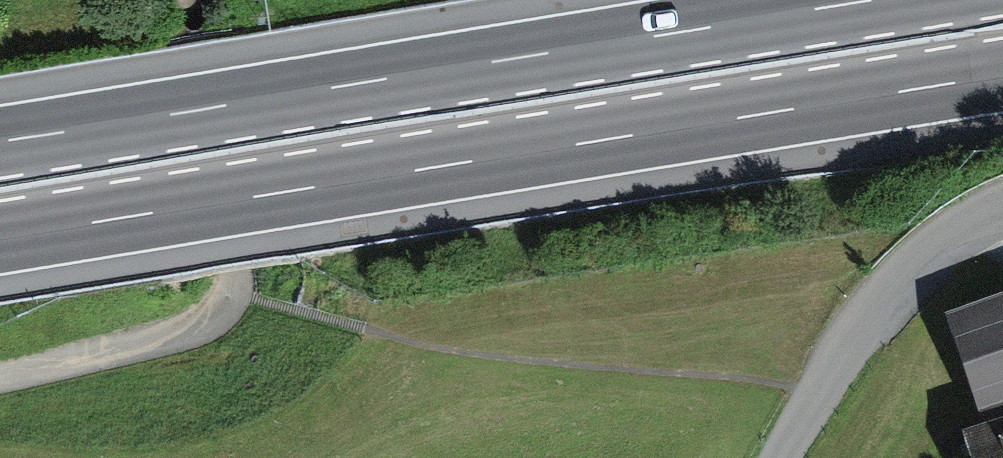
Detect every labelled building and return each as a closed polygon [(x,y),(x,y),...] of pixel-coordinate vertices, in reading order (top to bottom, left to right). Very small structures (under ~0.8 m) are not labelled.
[(965,330),(990,407),(1002,403),(1002,318),(965,330)] [(984,449),(987,457),(1002,457),(1002,443),(984,449)]
